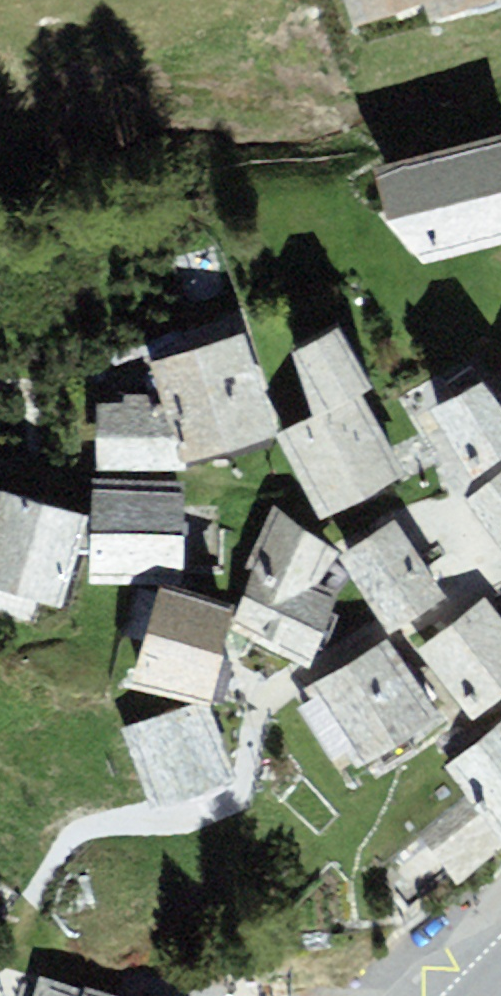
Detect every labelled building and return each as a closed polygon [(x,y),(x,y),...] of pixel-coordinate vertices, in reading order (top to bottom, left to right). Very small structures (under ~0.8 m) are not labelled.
[(354,24),(428,0),(346,0),(354,24)] [(442,16),(491,0),(436,0),(442,16)] [(424,263),(500,243),(500,132),(397,159),(371,166),(385,220),(424,263)] [(405,475),(360,393),(373,388),(338,326),(293,349),(314,418),(278,437),(323,519),(364,497),(405,475)] [(242,330),(150,361),(162,396),(167,411),(259,380),(242,330)] [(431,408),(473,477),(487,467),(500,458),(500,403),(496,397),(481,377),(431,408)] [(277,434),(259,380),(167,411),(185,464),(277,434)] [(122,403),(97,403),(94,468),(186,471),(185,464),(167,411),(162,396),(122,393),(122,403)] [(465,499),(500,545),(500,471),(465,499)] [(185,481),(90,480),(89,573),(89,583),(170,583),(170,574),(184,574),(185,481)] [(0,488),(0,589),(60,606),(87,513),(0,488)] [(340,550),(272,506),(246,570),(260,577),(234,634),(309,670),(340,590),(321,583),(340,550)] [(416,613),(444,595),(393,518),(338,556),(386,633),(416,613)] [(233,603),(161,585),(127,684),(191,701),(208,706),(208,699),(216,672),(221,655),(233,603)] [(416,649),(470,718),(500,694),(500,613),(486,595),(444,627),(416,649)] [(440,713),(388,637),(316,685),(330,706),(369,762),(440,713)] [(236,659),(221,655),(216,672),(208,699),(224,703),(236,659)] [(191,701),(120,729),(150,811),(194,795),(238,779),(208,706),(191,701)] [(446,767),(471,796),(421,836),(461,884),(500,847),(500,724),(446,767)] [(240,970),(233,995),(291,995),(292,966),(240,970)] [(85,987),(40,974),(33,995),(82,995),(85,987)] [(85,987),(82,995),(115,995),(85,987)]
